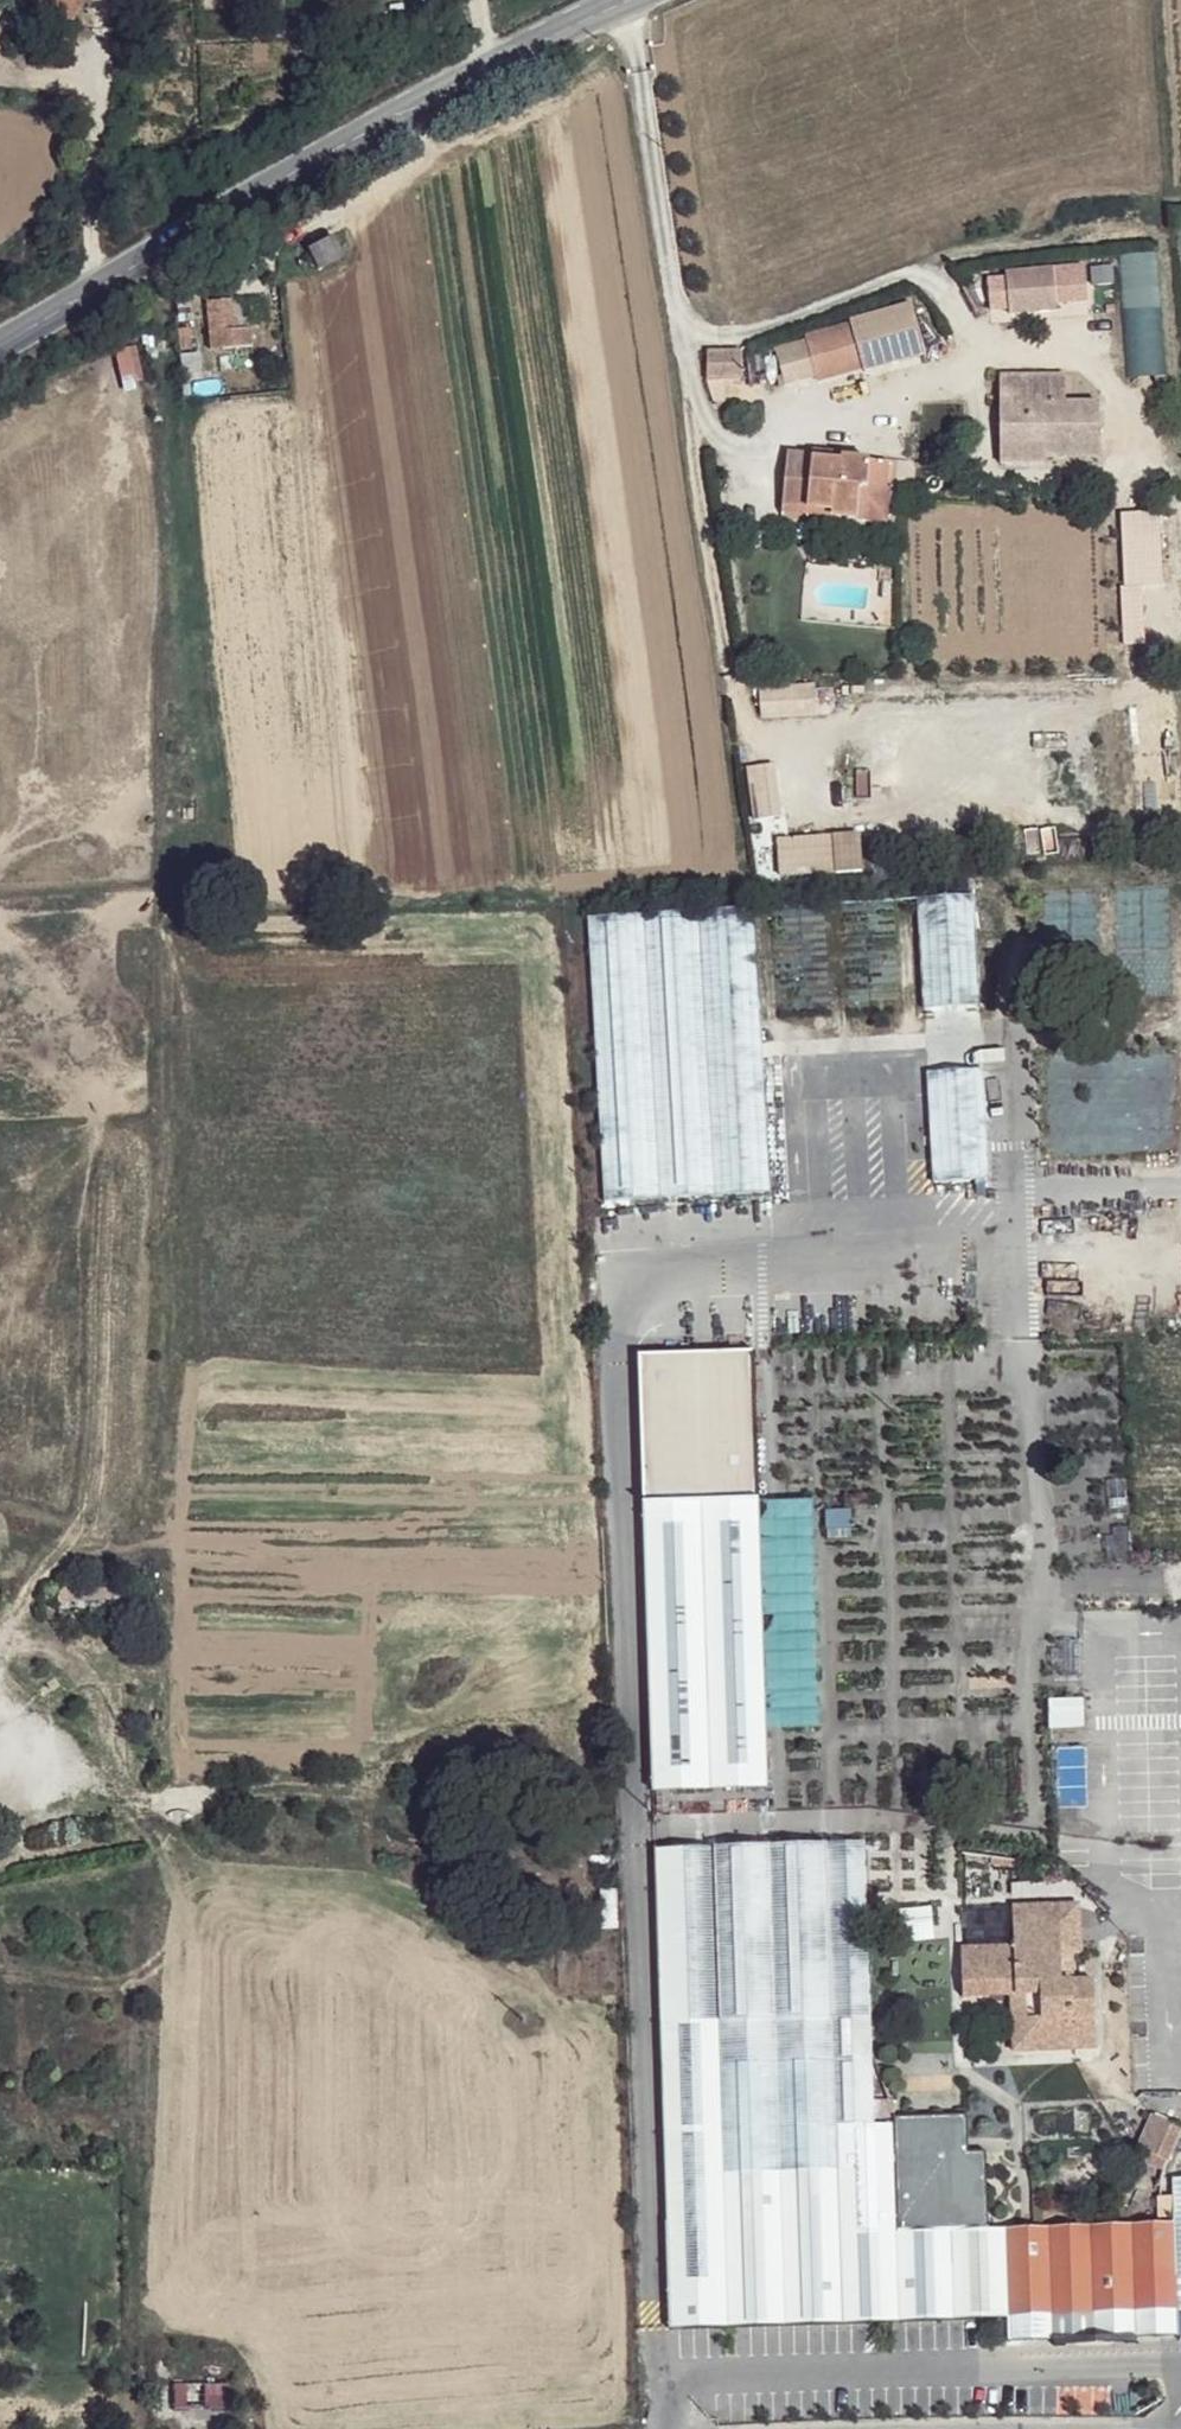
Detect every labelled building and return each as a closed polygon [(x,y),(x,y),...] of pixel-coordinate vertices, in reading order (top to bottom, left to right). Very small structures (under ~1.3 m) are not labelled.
[(70,0),(19,0),(19,1),(64,23),(74,21),(83,6),(70,0)] [(1116,254),(1124,375),(1160,373),(1152,251),(1116,254)] [(1066,269),(1014,275),(1020,318),(1072,311),(1066,269)] [(246,324),(241,295),(207,298),(215,346),(224,345),(240,346),(261,343),(258,322),(246,324)] [(855,323),(808,338),(819,379),(865,365),(855,323)] [(156,336),(147,335),(146,351),(155,351),(156,336)] [(240,346),(224,345),(226,359),(240,357),(240,346)] [(746,353),(708,353),(713,381),(747,378),(746,353)] [(1071,379),(1008,382),(1007,469),(1040,468),(1040,460),(1105,461),(1103,407),(1073,406),(1071,379)] [(815,456),(793,454),(785,502),(837,510),(837,517),(860,520),(868,491),(873,463),(847,459),(846,466),(814,462),(815,456)] [(894,466),(873,463),(868,491),(890,493),(894,466)] [(747,765),(752,819),(780,816),(775,763),(747,765)] [(777,876),(862,872),(860,832),(775,836),(777,876)] [(971,897),(579,917),(599,1200),(986,1181),(971,897)] [(637,1364),(662,1796),(775,1790),(750,1357),(637,1364)] [(1050,1700),(1051,1726),(1081,1724),(1080,1699),(1050,1700)] [(658,1848),(660,2068),(878,2061),(871,2046),(866,1840),(658,1848)] [(1083,1904),(1016,1904),(1019,1948),(967,1948),(971,1999),(1014,1996),(1027,1994),(1033,2055),(1081,2053),(1081,2027),(1100,2028),(1099,1981),(1079,1981),(1063,1981),(1064,1956),(1078,1956),(1085,1956),(1083,1904)] [(1078,1956),(1064,1956),(1063,1981),(1079,1981),(1078,1956)] [(1027,1994),(1014,1996),(1017,2054),(1033,2055),(1027,1994)] [(1100,2028),(1081,2027),(1081,2053),(1103,2053),(1100,2028)] [(660,2068),(663,2139),(666,2327),(717,2326),(979,2320),(996,2319),(998,2348),(1086,2344),(1085,2313),(1180,2312),(1180,2180),(1162,2182),(1161,2213),(1162,2228),(976,2234),(975,2154),(953,2155),(954,2118),(882,2119),(878,2061),(660,2068)] [(1153,2106),(1138,2139),(1144,2143),(1140,2153),(1164,2161),(1180,2131),(1180,2121),(1153,2106)] [(227,2423),(225,2382),(172,2385),(175,2426),(227,2423)]
